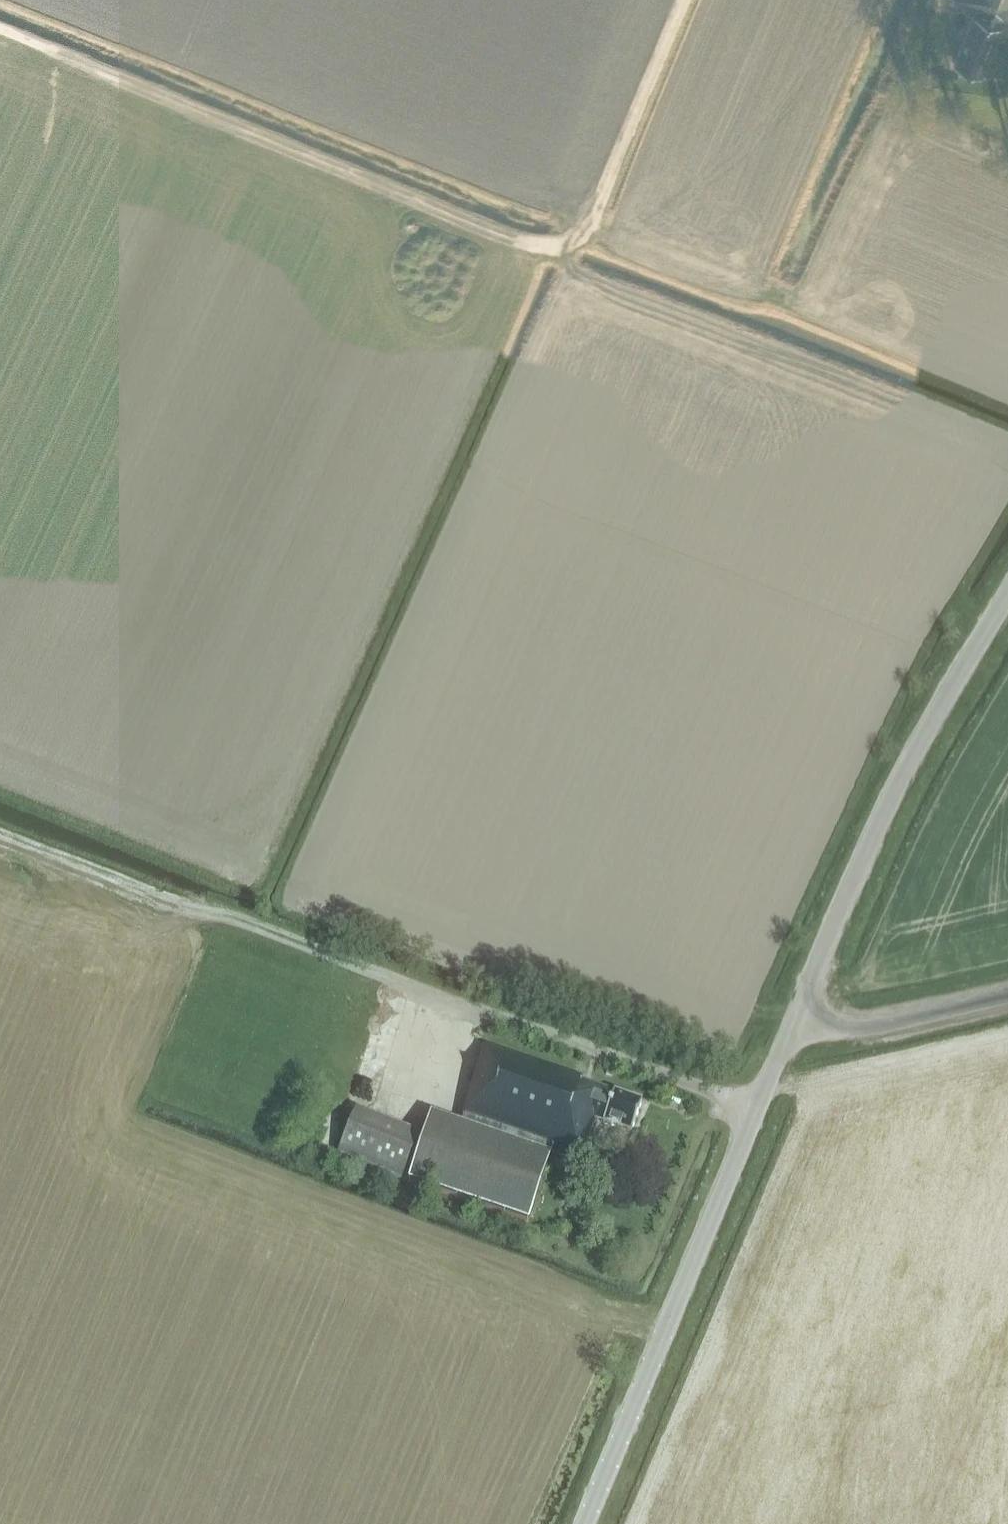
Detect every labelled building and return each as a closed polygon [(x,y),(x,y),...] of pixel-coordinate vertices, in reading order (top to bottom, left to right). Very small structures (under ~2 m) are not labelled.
[(977,7),(953,65),(980,76),(1004,17),(1007,19),(1007,0),(960,0),(977,7)] [(630,1132),(641,1103),(581,1082),(583,1078),(486,1044),(459,1119),(462,1120),(461,1124),(429,1112),(406,1178),(526,1220),(550,1152),(578,1162),(593,1119),(630,1132)] [(401,1180),(420,1134),(355,1108),(337,1155),(401,1180)]
